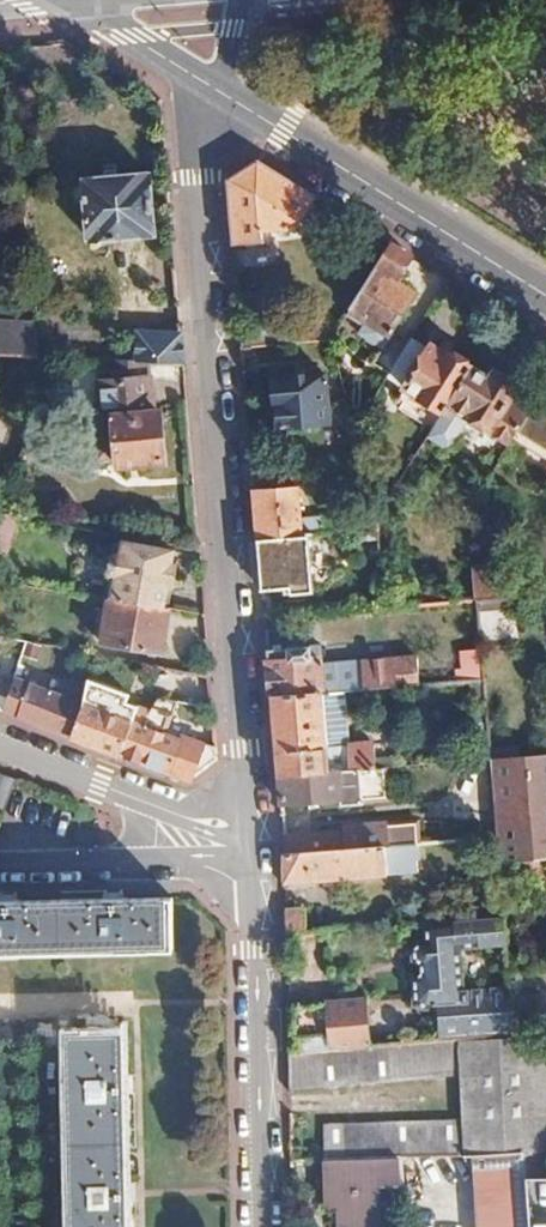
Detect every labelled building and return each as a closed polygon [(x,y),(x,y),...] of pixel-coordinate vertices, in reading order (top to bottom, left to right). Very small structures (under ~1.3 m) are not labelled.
[(235,174),(227,178),(233,246),(266,243),(265,231),(297,228),(319,197),(261,161),(235,174)] [(152,176),(86,181),(91,240),(157,234),(152,176)] [(266,243),(233,246),(235,269),(268,266),(266,243)] [(412,256),(393,244),(351,311),(389,335),(413,297),(394,285),(412,256)] [(344,323),(302,325),(304,344),(332,342),(344,323)] [(0,326),(0,353),(39,355),(37,329),(0,326)] [(269,327),(240,329),(243,349),(271,347),(269,327)] [(182,334),(141,332),(140,351),(134,351),(133,360),(184,362),(182,334)] [(407,346),(392,336),(373,365),(389,375),(407,346)] [(410,341),(407,346),(389,375),(387,378),(442,413),(448,405),(471,368),(450,355),(448,359),(431,348),(428,353),(410,341)] [(491,381),(471,368),(448,405),(490,431),(517,387),(495,374),(491,381)] [(326,377),(273,381),(276,410),(280,410),(282,431),(331,427),(326,377)] [(154,379),(104,383),(108,423),(115,422),(119,468),(168,463),(163,413),(157,414),(154,379)] [(540,399),(518,433),(545,451),(545,403),(540,399)] [(255,492),(257,516),(259,537),(309,534),(326,532),(325,518),(302,520),(299,488),(255,492)] [(0,512),(0,552),(8,555),(23,516),(0,512)] [(376,528),(363,530),(364,541),(378,540),(376,528)] [(309,534),(259,537),(263,590),(314,586),(309,534)] [(110,567),(110,571),(112,576),(115,579),(112,600),(166,608),(170,587),(174,588),(177,569),(173,568),(175,555),(121,545),(119,559),(117,560),(114,562),(112,564),(110,567)] [(500,567),(475,569),(478,600),(503,598),(500,567)] [(166,608),(112,600),(104,644),(162,655),(170,609),(166,608)] [(270,663),(273,697),(323,693),(397,687),(396,666),(363,669),(321,672),(320,659),(319,648),(312,648),(269,652),(270,663)] [(481,649),(458,650),(460,677),(482,676),(481,649)] [(168,668),(166,681),(193,686),(193,688),(213,691),(212,676),(168,668)] [(83,703),(17,680),(5,712),(71,737),(83,703)] [(323,693),(273,697),(280,776),(352,770),(350,745),(328,747),(323,693)] [(106,712),(83,703),(71,737),(123,757),(134,721),(120,716),(124,706),(111,701),(106,712)] [(190,719),(161,713),(158,730),(178,737),(183,734),(187,736),(190,719)] [(158,730),(134,721),(123,757),(146,765),(168,773),(175,753),(186,757),(179,776),(191,781),(218,761),(217,747),(187,736),(183,734),(178,737),(158,730)] [(491,757),(496,826),(545,822),(545,753),(491,757)] [(384,767),(359,769),(362,805),(387,803),(384,767)] [(352,770),(280,776),(282,806),(341,801),(341,806),(362,805),(359,769),(352,770)] [(7,810),(17,780),(0,774),(0,807),(7,810)] [(497,837),(499,862),(545,858),(545,822),(496,826),(497,837)] [(345,827),(346,834),(283,839),(284,855),(388,846),(386,824),(345,827)] [(388,846),(284,855),(285,884),(426,872),(424,843),(388,846)] [(173,951),(172,899),(0,903),(0,954),(173,951)] [(307,911),(286,912),(286,934),(308,933),(307,911)] [(469,1006),(468,992),(463,953),(511,949),(508,920),(410,930),(418,1011),(439,1008),(469,1006)] [(334,931),(308,933),(311,964),(336,962),(334,931)] [(520,1035),(517,988),(468,992),(469,1006),(439,1008),(442,1041),(457,1040),(520,1035)] [(380,1002),(341,1004),(345,1047),(383,1044),(380,1002)] [(458,1076),(460,1122),(461,1155),(474,1155),(523,1154),(545,1153),(545,1032),(520,1035),(457,1040),(458,1076)] [(69,1037),(74,1226),(125,1226),(119,1035),(69,1037)] [(345,1047),(289,1051),(290,1089),(458,1076),(457,1040),(442,1041),(383,1044),(345,1047)] [(460,1122),(328,1126),(329,1159),(402,1158),(461,1155),(460,1122)] [(523,1154),(525,1179),(545,1178),(545,1153),(523,1154)] [(474,1155),(482,1226),(529,1226),(525,1179),(523,1154),(474,1155)] [(339,1186),(341,1226),(380,1226),(379,1184),(404,1183),(402,1158),(329,1159),(326,1159),(327,1186),(339,1186)] [(525,1179),(529,1226),(545,1226),(545,1178),(525,1179)]
